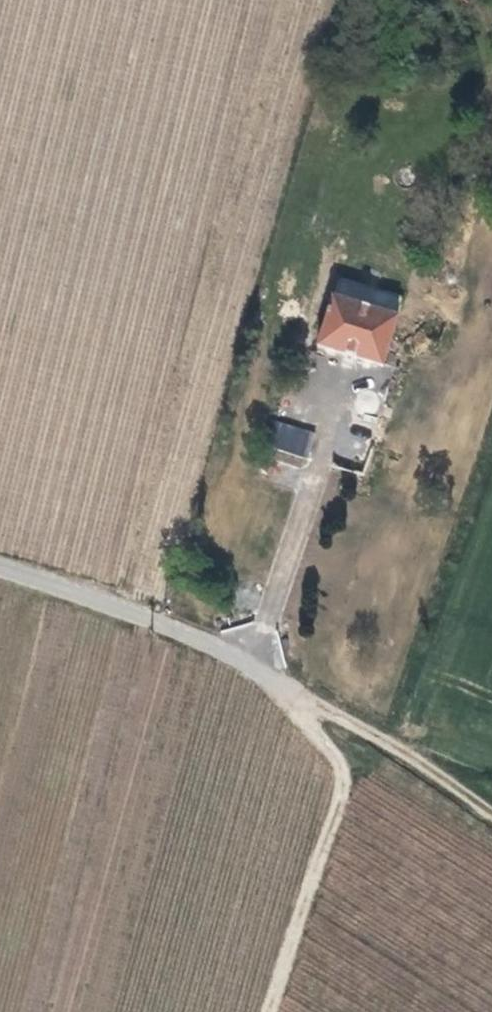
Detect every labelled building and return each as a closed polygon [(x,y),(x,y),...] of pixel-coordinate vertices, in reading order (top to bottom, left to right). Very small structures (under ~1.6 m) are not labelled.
[(395,311),(330,290),(315,343),(380,363),(395,311)] [(427,371),(431,358),(400,351),(398,356),(389,352),(386,366),(399,372),(402,363),(427,371)] [(279,395),(264,443),(305,453),(312,429),(286,421),(292,400),(279,395)] [(362,470),(372,441),(380,412),(349,402),(330,460),(362,470)]
